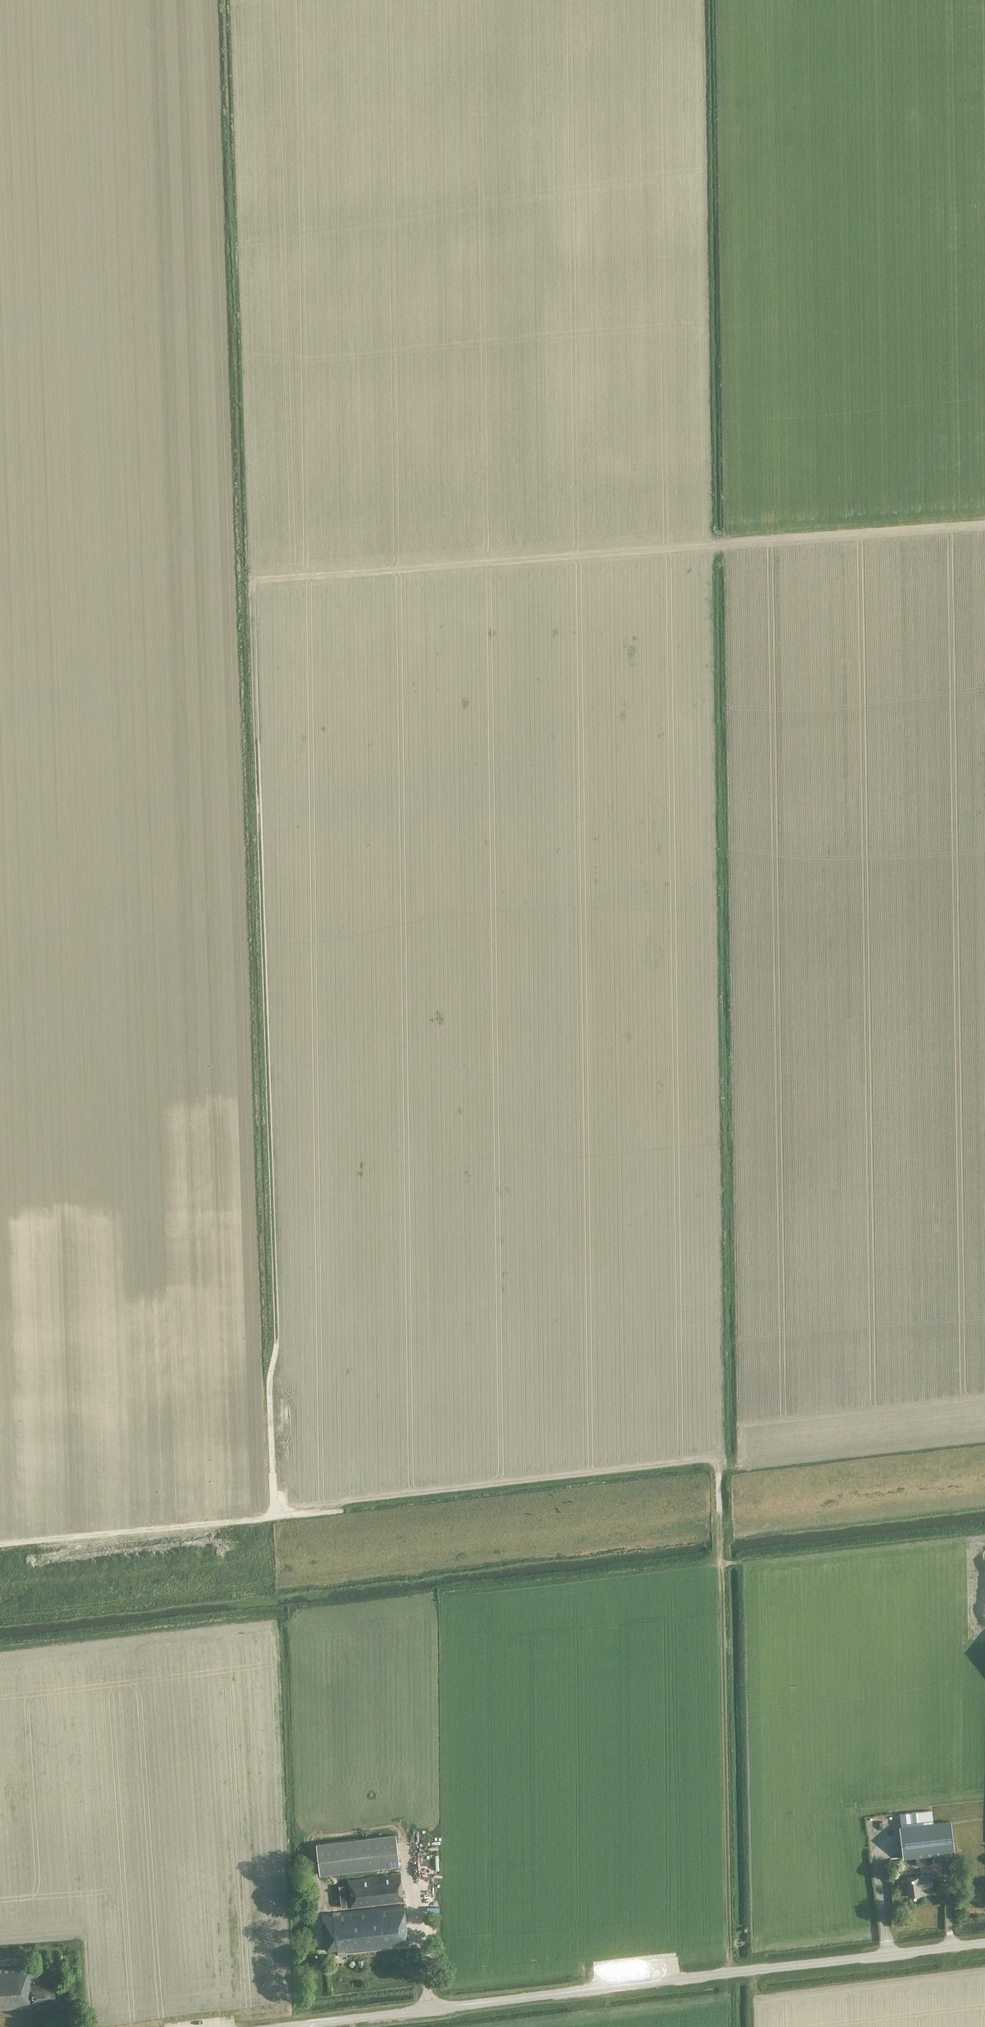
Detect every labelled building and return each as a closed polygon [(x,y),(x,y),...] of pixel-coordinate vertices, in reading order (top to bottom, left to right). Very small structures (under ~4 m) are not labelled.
[(931,1810),(899,1814),(901,1826),(904,1857),(904,1858),(930,1855),(952,1853),(954,1852),(950,1820),(933,1823),(931,1810)] [(874,1827),(875,1839),(886,1839),(885,1826),(874,1827)] [(396,1834),(317,1843),(317,1844),(320,1874),(328,1873),(346,1871),(400,1865),(397,1842),(396,1834)] [(927,1864),(927,1856),(916,1858),(917,1865),(927,1864)] [(963,1873),(961,1857),(953,1858),(953,1864),(949,1865),(951,1875),(954,1874),(963,1873)] [(404,1902),(401,1873),(347,1879),(350,1908),(404,1902)] [(906,1877),(909,1896),(921,1894),(920,1888),(933,1886),(932,1874),(906,1877)] [(322,1913),(327,1950),(338,1949),(338,1951),(345,1950),(346,1952),(409,1945),(404,1904),(322,1913)] [(29,1966),(0,1969),(0,2009),(32,2007),(31,2004),(52,2002),(52,2000),(56,1999),(55,1987),(51,1987),(50,1984),(30,1985),(29,1966)]
